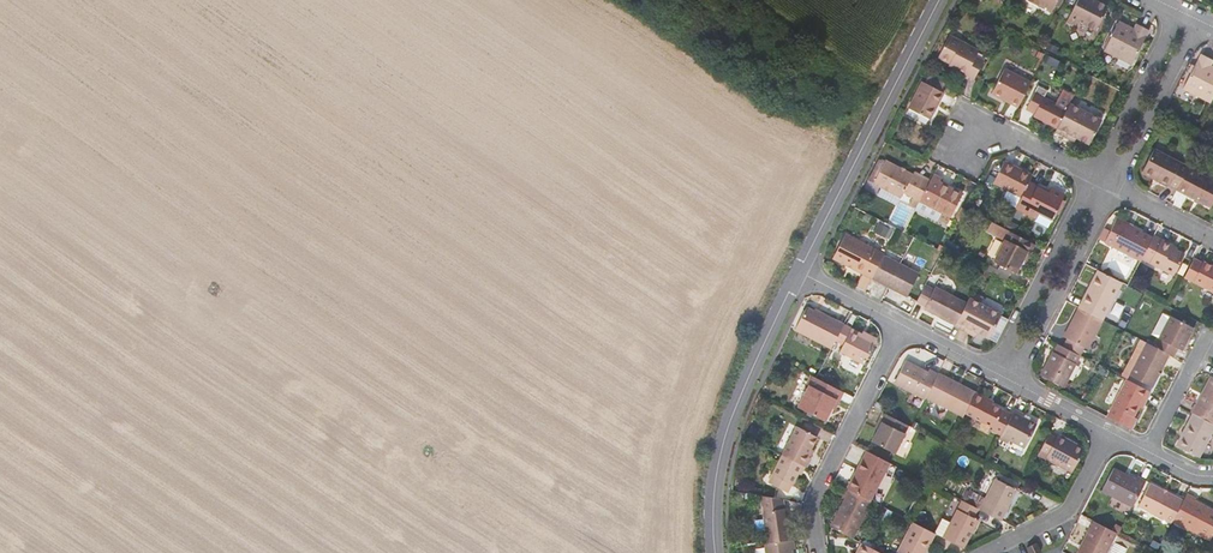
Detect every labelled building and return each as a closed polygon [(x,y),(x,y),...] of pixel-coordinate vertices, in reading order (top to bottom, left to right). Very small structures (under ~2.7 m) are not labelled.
[(1022,0),(1051,14),(1058,0),(1023,0),(1022,0)] [(1069,17),(1077,21),(1096,30),(1108,7),(1095,0),(1078,0),(1069,17)] [(1069,17),(1067,21),(1075,25),(1077,21),(1069,17)] [(1148,31),(1137,25),(1134,30),(1119,22),(1104,52),(1131,66),(1139,50),(1142,44),(1148,31)] [(979,52),(950,37),(939,58),(950,64),(957,68),(956,71),(974,80),(983,62),(976,58),(979,52)] [(1191,73),(1183,88),(1211,103),(1212,98),(1212,67),(1210,65),(1212,61),(1201,54),(1195,67),(1191,73)] [(1003,69),(990,95),(1017,109),(1030,83),(1003,69)] [(926,86),(941,93),(945,85),(930,77),(926,86)] [(922,84),(908,110),(930,121),(943,95),(941,93),(926,86),(922,84)] [(1069,104),(1072,98),(1061,92),(1055,105),(1034,94),(1026,109),(1034,113),(1032,117),(1056,129),(1069,104)] [(1068,140),(1070,135),(1075,138),(1089,145),(1101,121),(1069,104),(1056,129),(1054,133),(1068,140)] [(1144,169),(1160,177),(1158,180),(1177,189),(1188,167),(1154,149),(1144,169)] [(1028,183),(1032,176),(1004,162),(993,183),(1007,191),(1003,200),(1004,203),(1016,208),(1028,183)] [(884,163),(872,185),(881,190),(900,200),(903,195),(919,203),(929,184),(913,175),(911,177),(884,163)] [(1212,203),(1212,178),(1189,166),(1188,167),(1177,189),(1211,207),(1212,203)] [(1157,181),(1158,180),(1160,177),(1144,169),(1141,173),(1157,181)] [(940,185),(942,180),(933,175),(929,184),(919,203),(950,220),(962,196),(940,185)] [(1028,183),(1016,208),(1036,219),(1039,214),(1052,220),(1064,196),(1052,189),(1049,194),(1028,183)] [(881,190),(877,197),(896,206),(900,200),(881,190)] [(1141,259),(1152,238),(1116,220),(1104,243),(1140,262),(1141,259)] [(1000,268),(1011,272),(1016,275),(1026,254),(1030,255),(1034,247),(991,224),(986,233),(1003,241),(1003,240),(1005,241),(993,264),(1000,268)] [(832,258),(862,274),(865,268),(874,272),(883,255),(884,254),(845,234),(832,258)] [(1164,244),(1165,241),(1153,235),(1152,238),(1141,259),(1165,271),(1176,250),(1164,244)] [(873,275),(894,286),(892,290),(907,297),(919,274),(883,255),(874,272),(873,275)] [(1184,279),(1212,293),(1212,267),(1204,263),(1203,264),(1194,259),(1184,279)] [(985,271),(995,277),(998,273),(987,267),(985,271)] [(865,268),(862,274),(871,279),(873,275),(874,272),(865,268)] [(1000,268),(998,273),(995,277),(1006,282),(1011,272),(1000,268)] [(1122,285),(1098,272),(1078,310),(1102,322),(1122,285)] [(873,275),(871,279),(892,290),(894,286),(873,275)] [(925,306),(924,309),(955,325),(966,304),(935,288),(933,290),(925,285),(916,302),(925,306)] [(967,335),(969,330),(976,334),(989,340),(1001,316),(968,299),(966,304),(955,325),(953,328),(967,335)] [(819,313),(818,315),(804,308),(793,329),(831,349),(834,342),(843,325),(819,313)] [(1063,347),(1079,356),(1083,349),(1087,351),(1102,322),(1078,310),(1063,338),(1067,340),(1063,347)] [(1170,356),(1174,358),(1178,351),(1182,353),(1193,330),(1171,319),(1155,349),(1170,356)] [(839,353),(863,365),(873,345),(859,338),(861,334),(843,325),(834,342),(843,346),(839,353)] [(861,334),(859,338),(873,345),(876,339),(862,332),(861,334)] [(1130,376),(1153,388),(1170,356),(1155,349),(1146,344),(1130,376)] [(1063,389),(1075,365),(1053,353),(1041,377),(1063,389)] [(925,398),(937,374),(929,369),(927,372),(906,361),(894,383),(925,399),(925,398)] [(937,374),(925,398),(963,417),(965,413),(975,394),(937,374)] [(842,393),(811,377),(807,385),(809,386),(798,407),(825,421),(836,400),(838,402),(842,393)] [(1211,378),(1201,398),(1199,397),(1191,413),(1192,414),(1212,425),(1212,378),(1211,378)] [(1135,420),(1133,418),(1137,408),(1142,400),(1145,401),(1150,392),(1126,380),(1107,418),(1130,430),(1135,420)] [(975,394),(965,413),(993,427),(990,431),(1000,436),(1011,416),(988,404),(989,401),(975,394)] [(1022,421),(1023,418),(1012,412),(1011,416),(1000,436),(999,439),(1009,444),(1011,441),(1025,449),(1036,428),(1022,421)] [(877,422),(880,423),(876,431),(870,443),(893,454),(908,427),(881,413),(877,422)] [(1192,414),(1176,446),(1198,457),(1212,428),(1212,425),(1192,414)] [(814,438),(795,428),(780,456),(800,466),(803,468),(804,468),(809,459),(805,456),(814,438)] [(1061,439),(1050,462),(1076,475),(1087,451),(1061,439)] [(848,491),(870,502),(889,465),(866,453),(856,471),(858,472),(848,491)] [(785,494),(796,474),(800,466),(780,456),(766,484),(785,494)] [(1113,469),(1101,492),(1132,508),(1146,481),(1137,477),(1136,480),(1113,469)] [(1016,491),(995,480),(979,511),(1000,522),(1016,491)] [(1173,522),(1183,502),(1150,484),(1138,507),(1172,524),(1173,522)] [(829,529),(852,540),(871,503),(870,502),(848,491),(846,489),(841,498),(844,500),(829,529)] [(1194,502),(1196,500),(1186,495),(1183,502),(1173,522),(1210,541),(1212,535),(1212,512),(1194,502)] [(780,499),(759,496),(766,544),(789,541),(784,509),(782,509),(780,499)] [(943,539),(963,550),(977,521),(973,519),(977,510),(961,502),(943,539)] [(1093,522),(1076,552),(1105,552),(1116,534),(1093,522)] [(935,535),(913,524),(898,552),(925,552),(935,535)] [(794,550),(793,540),(789,541),(766,544),(763,545),(764,552),(790,552),(790,550),(794,550)] [(1112,552),(1128,552),(1129,550),(1116,544),(1112,552)] [(861,545),(857,552),(878,552),(861,545)] [(1036,545),(1026,549),(1028,552),(1039,552),(1036,545)]
